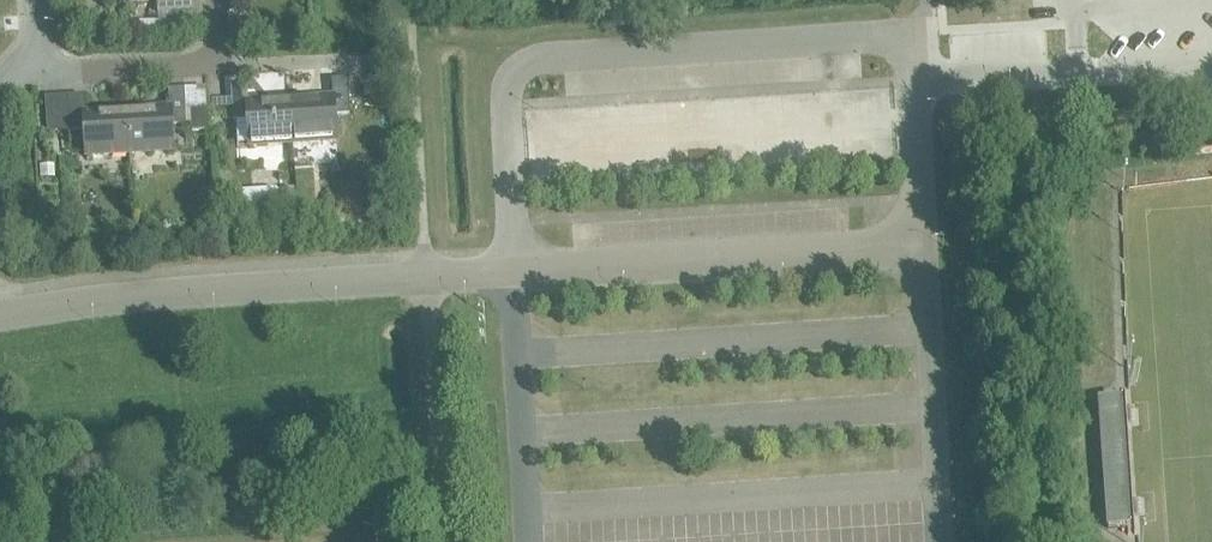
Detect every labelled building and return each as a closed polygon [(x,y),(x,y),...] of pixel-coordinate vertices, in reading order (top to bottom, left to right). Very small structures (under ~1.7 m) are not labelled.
[(157,14),(192,12),(191,0),(156,0),(157,14)] [(156,36),(155,20),(119,23),(120,38),(156,36)] [(283,34),(277,40),(278,50),(294,50),(294,33),(283,34)] [(293,100),(289,100),(292,144),(335,141),(333,115),(349,114),(346,79),(331,80),(332,98),(305,99),(305,98),(293,99),(293,100)] [(292,144),(289,100),(286,100),(286,99),(274,100),(274,101),(247,103),(246,85),(230,86),(232,121),(248,120),(249,146),(292,144)] [(130,110),(126,110),(129,154),(172,151),(170,125),(185,124),(183,89),(168,90),(169,108),(142,109),(142,108),(130,109),(130,110)] [(129,154),(126,110),(123,111),(123,109),(111,110),(111,111),(84,113),(83,95),(67,96),(70,131),(85,130),(87,156),(129,154)] [(205,111),(189,112),(190,124),(191,132),(206,131),(205,111)] [(1143,513),(1142,497),(1133,498),(1128,425),(1138,424),(1136,408),(1127,409),(1125,390),(1125,389),(1117,390),(1118,397),(1099,399),(1108,528),(1127,527),(1128,535),(1135,534),(1134,514),(1143,513)]
